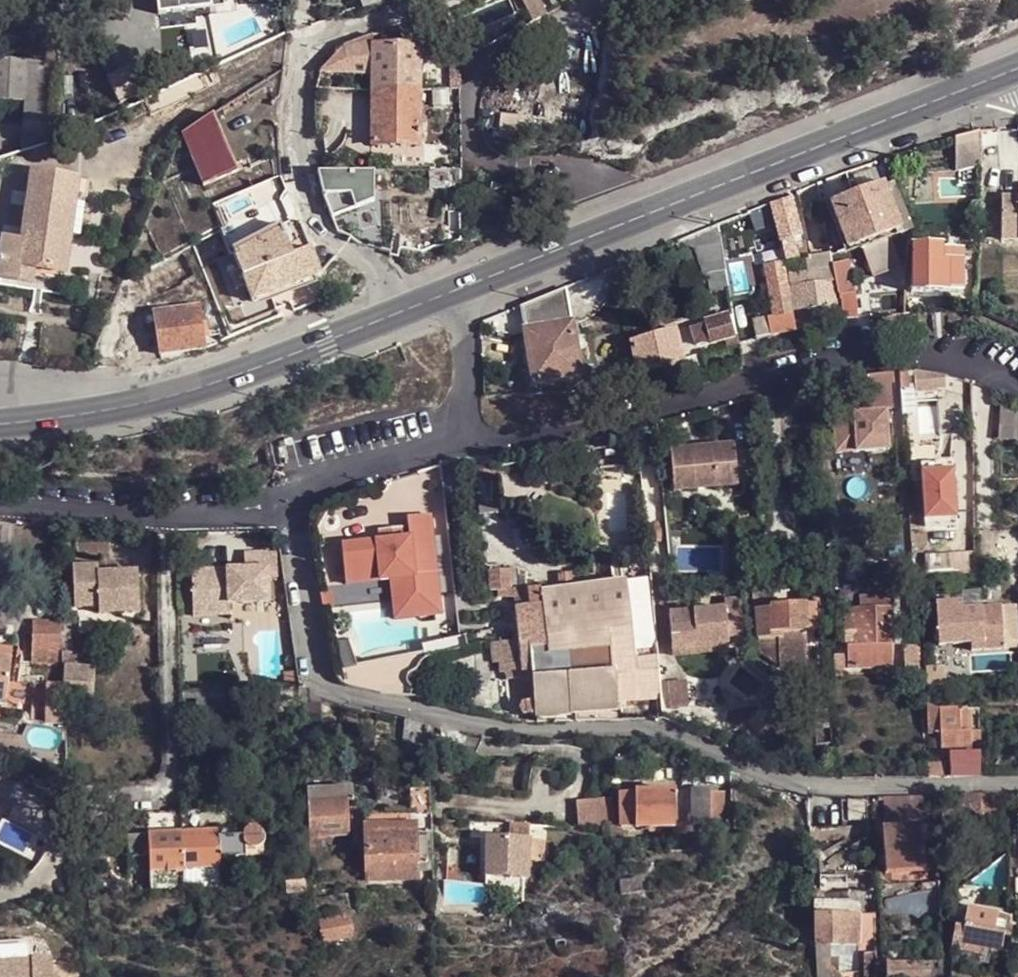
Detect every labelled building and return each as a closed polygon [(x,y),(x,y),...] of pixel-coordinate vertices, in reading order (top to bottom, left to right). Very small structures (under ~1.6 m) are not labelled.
[(160,14),(213,6),(212,0),(158,0),(160,14)] [(525,17),(542,12),(538,0),(520,0),(525,17)] [(372,142),(422,142),(422,43),(375,41),(375,30),(346,40),(325,65),(374,67),(372,142)] [(0,40),(0,81),(26,82),(25,40),(0,40)] [(138,63),(108,76),(121,103),(151,91),(138,63)] [(214,110),(181,131),(203,182),(238,168),(214,110)] [(497,112),(496,136),(524,136),(524,112),(497,112)] [(988,129),(961,137),(964,169),(966,169),(987,164),(988,129)] [(900,183),(895,158),(882,162),(887,185),(889,187),(899,185),(900,183)] [(988,181),(987,164),(966,169),(968,182),(988,181)] [(384,166),(327,167),(325,191),(334,213),(344,214),(387,245),(384,166)] [(19,260),(62,268),(69,230),(72,211),(74,196),(80,174),(34,167),(21,237),(16,262),(19,260)] [(87,175),(80,174),(74,196),(80,197),(80,191),(84,191),(87,175)] [(827,204),(823,184),(804,191),(808,209),(827,204)] [(887,185),(837,201),(844,222),(853,248),(868,244),(894,234),(904,231),(889,187),(887,185)] [(899,185),(889,187),(904,231),(905,235),(916,231),(899,185)] [(1007,194),(1006,238),(1017,238),(1017,194),(1007,194)] [(797,198),(778,202),(780,211),(790,256),(803,254),(800,237),(806,235),(797,198)] [(778,202),(766,206),(767,213),(780,211),(778,202)] [(251,210),(222,222),(228,247),(234,244),(258,231),(261,231),(251,210)] [(79,213),(72,211),(69,230),(76,231),(79,213)] [(299,213),(282,222),(288,237),(292,251),(311,243),(307,231),(299,213)] [(748,213),(724,223),(726,237),(752,227),(748,213)] [(268,259),(292,251),(288,237),(282,222),(261,231),(258,231),(268,259)] [(841,252),(853,248),(844,222),(834,225),(837,235),(841,252)] [(724,223),(685,240),(703,249),(707,275),(712,274),(731,271),(726,237),(724,223)] [(322,270),(311,243),(292,251),(268,259),(258,231),(234,244),(234,249),(253,296),(322,270)] [(13,279),(16,279),(19,260),(16,262),(21,237),(1,234),(0,237),(0,277),(13,279)] [(899,251),(894,234),(868,244),(873,260),(899,251)] [(948,243),(919,242),(920,290),(971,290),(971,249),(948,249),(948,243)] [(228,247),(218,252),(220,258),(234,249),(234,244),(228,247)] [(770,265),(777,301),(789,300),(792,311),(792,313),(797,312),(838,303),(831,281),(841,279),(838,263),(836,252),(811,256),(814,270),(795,274),(792,262),(770,265)] [(848,321),(864,320),(861,296),(855,260),(838,263),(841,279),(846,308),(847,313),(848,321)] [(623,280),(635,277),(632,266),(621,271),(623,280)] [(731,271),(712,274),(715,289),(734,288),(731,271)] [(572,295),(525,308),(529,330),(576,322),(572,295)] [(156,307),(163,348),(206,341),(201,300),(156,307)] [(789,300),(777,301),(779,313),(792,311),(789,300)] [(801,332),(797,312),(792,313),(779,315),(773,317),(777,338),(801,332)] [(733,314),(708,320),(709,321),(714,339),(714,341),(735,335),(739,334),(733,314)] [(773,317),(759,319),(761,329),(762,341),(777,338),(773,317)] [(703,343),(714,339),(709,321),(697,323),(703,343)] [(576,322),(529,330),(538,384),(585,374),(576,322)] [(643,375),(688,363),(680,326),(635,339),(643,375)] [(953,390),(951,379),(943,377),(922,376),(923,395),(945,393),(945,390),(953,390)] [(898,377),(873,379),(876,413),(901,410),(898,377)] [(891,414),(839,420),(843,457),(895,452),(891,414)] [(741,450),(676,456),(679,496),(744,490),(741,450)] [(957,465),(926,467),(930,530),(961,528),(957,465)] [(386,542),(348,546),(351,585),(396,580),(419,578),(423,618),(446,616),(437,517),(413,519),(415,539),(411,540),(386,542)] [(1017,560),(1017,526),(997,526),(996,560),(1017,560)] [(411,530),(386,532),(386,542),(411,540),(411,530)] [(244,568),(191,570),(193,613),(230,611),(230,607),(271,606),(272,584),(278,584),(276,553),(245,553),(244,568)] [(101,563),(75,565),(78,605),(103,604),(104,611),(143,608),(141,568),(102,570),(101,563)] [(419,578),(396,580),(400,619),(423,618),(419,578)] [(518,646),(490,648),(490,666),(499,665),(499,675),(505,675),(506,683),(514,683),(515,702),(516,718),(532,717),(532,720),(574,720),(622,718),(621,705),(629,705),(629,700),(663,698),(658,627),(636,628),(633,588),(544,592),(500,596),(501,602),(516,602),(518,646)] [(970,603),(970,596),(944,598),(948,641),(979,638),(981,646),(1017,643),(1017,599),(970,603)] [(811,607),(774,607),(774,613),(761,613),(763,639),(792,638),(791,633),(811,632),(811,607)] [(193,613),(193,621),(231,619),(230,611),(193,613)] [(898,668),(898,611),(853,611),(853,668),(898,668)] [(729,612),(673,617),(676,652),(732,648),(729,612)] [(43,652),(65,650),(63,621),(41,623),(43,652)] [(791,633),(792,638),(793,643),(812,643),(811,632),(791,633)] [(732,648),(676,652),(677,659),(733,654),(732,648)] [(431,652),(337,669),(338,671),(344,680),(353,687),(364,690),(394,697),(417,702),(419,692),(413,679),(421,674),(425,672),(429,664),(433,662),(431,652)] [(850,655),(841,655),(841,674),(850,674),(850,655)] [(949,680),(949,658),(936,658),(937,680),(949,680)] [(96,664),(66,666),(66,683),(67,690),(68,694),(98,692),(96,664)] [(0,666),(0,709),(4,710),(11,668),(0,666)] [(690,683),(670,685),(673,712),(692,711),(690,683)] [(68,703),(61,704),(62,726),(69,725),(68,703)] [(965,713),(943,714),(946,758),(977,758),(975,734),(965,734),(965,713)] [(837,743),(836,728),(820,729),(821,744),(837,743)] [(985,757),(977,758),(977,763),(959,764),(960,777),(986,777),(985,757)] [(354,788),(310,789),(310,805),(350,802),(354,802),(354,788)] [(727,788),(714,789),(715,819),(727,818),(727,788)] [(679,825),(678,789),(637,790),(638,823),(638,825),(679,825)] [(714,789),(696,789),(697,822),(715,820),(715,819),(714,789)] [(638,823),(637,790),(623,790),(625,824),(638,823)] [(605,796),(576,799),(579,828),(608,826),(605,796)] [(998,801),(974,800),(973,823),(997,823),(998,801)] [(936,801),(908,802),(909,815),(936,815),(936,801)] [(350,802),(310,805),(311,836),(319,837),(351,835),(350,802)] [(870,803),(851,802),(851,827),(872,826),(870,803)] [(393,814),(368,815),(369,834),(393,832),(393,814)] [(510,839),(529,840),(530,826),(511,825),(510,839)] [(628,837),(637,837),(638,825),(627,826),(628,837)] [(222,837),(186,839),(187,874),(223,874),(222,865),(248,864),(248,856),(263,855),(263,844),(264,836),(261,830),(256,826),(249,827),(244,831),(242,837),(222,837)] [(430,863),(429,833),(416,834),(418,864),(430,863)] [(416,834),(369,836),(371,881),(418,879),(418,864),(416,834)] [(487,838),(486,875),(503,877),(529,878),(530,862),(545,863),(545,841),(529,840),(510,839),(487,838)] [(186,839),(152,841),(152,863),(153,895),(188,895),(188,886),(187,874),(186,839)] [(129,864),(152,863),(152,841),(129,841),(129,864)] [(911,841),(877,843),(880,890),(913,888),(911,841)] [(503,877),(486,875),(485,888),(503,889),(503,877)] [(831,920),(831,905),(816,905),(817,922),(831,920)] [(1000,911),(969,905),(967,927),(997,931),(1000,911)] [(831,920),(817,922),(819,951),(832,950),(861,948),(860,919),(831,920)] [(356,938),(353,920),(324,927),(327,945),(356,938)] [(964,946),(993,950),(997,931),(967,927),(964,946)] [(0,950),(0,976),(55,976),(54,966),(35,967),(34,948),(0,950)] [(819,951),(820,976),(834,976),(832,950),(819,951)] [(872,959),(873,976),(881,976),(879,958),(872,959)] [(932,968),(933,976),(947,976),(946,967),(932,968)] [(932,968),(888,969),(889,976),(933,976),(932,968)]
